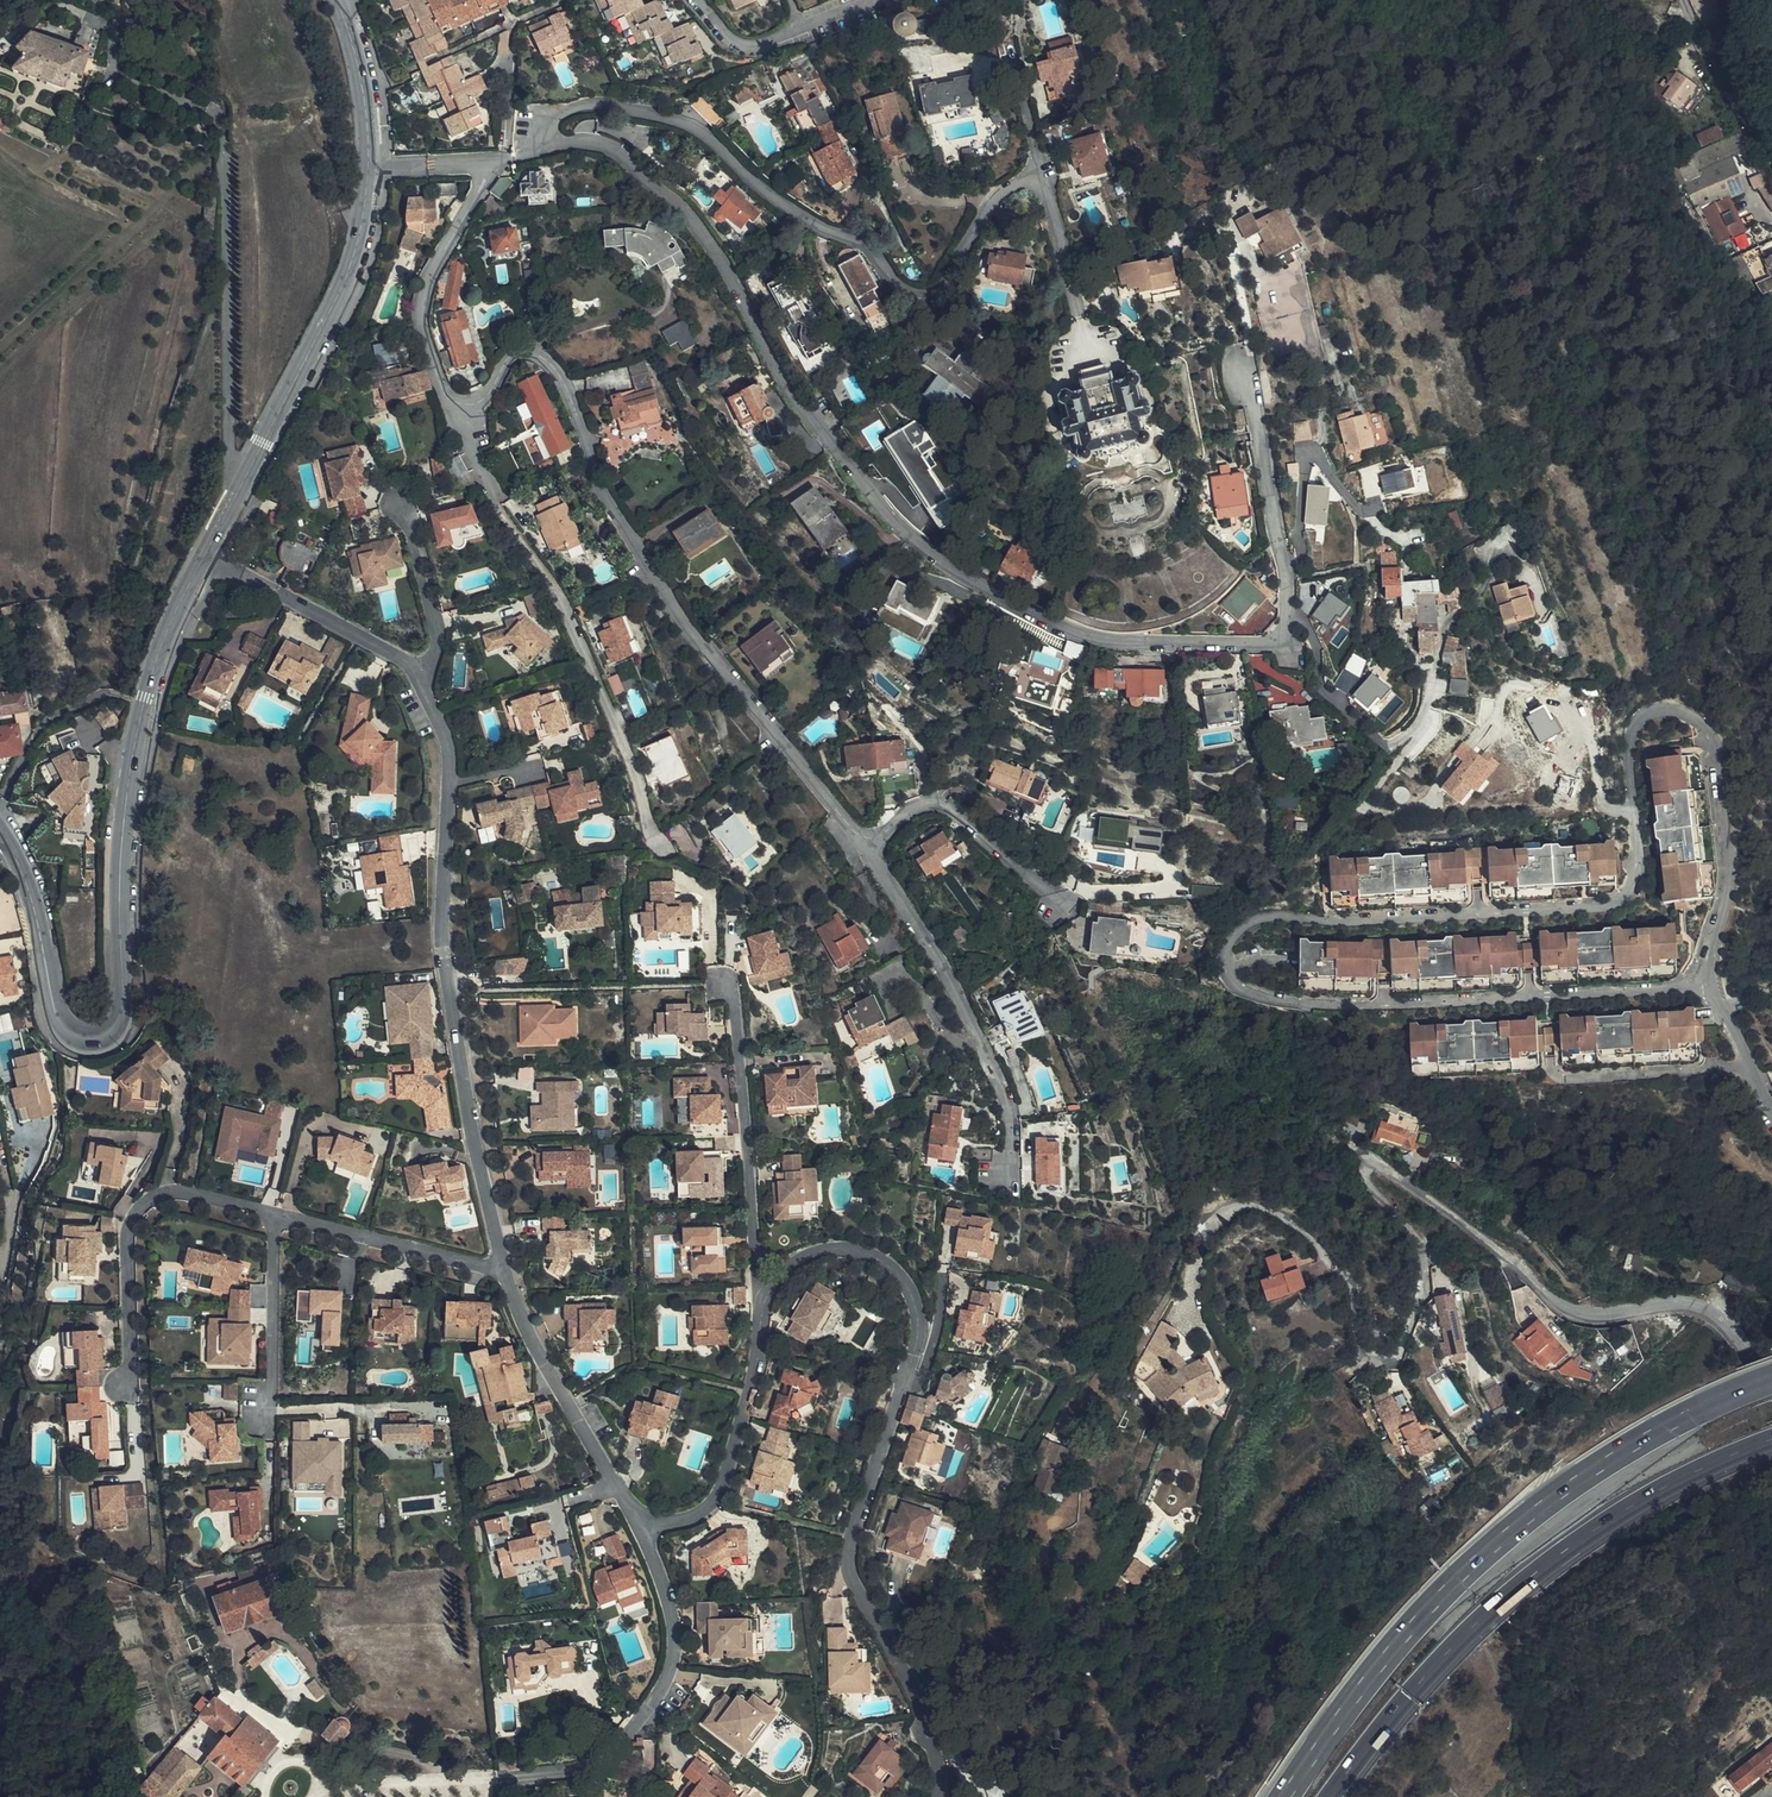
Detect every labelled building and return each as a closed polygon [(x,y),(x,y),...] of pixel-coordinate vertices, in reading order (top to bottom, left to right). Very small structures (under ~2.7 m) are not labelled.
[(424,1),(423,0),(387,0),(392,12),(400,9),(408,6),(416,22),(430,16),(424,1)] [(462,16),(455,0),(443,0),(444,2),(435,6),(433,0),(426,0),(424,1),(430,16),(438,34),(446,30),(444,24),(462,16)] [(462,16),(484,7),(488,16),(497,11),(493,0),(455,0),(462,16)] [(602,12),(609,8),(606,0),(598,0),(602,12)] [(642,7),(639,0),(606,0),(609,8),(602,12),(607,21),(622,14),(623,16),(642,7)] [(658,23),(666,20),(656,0),(649,3),(658,23)] [(735,9),(754,0),(730,0),(735,9)] [(652,39),(670,30),(666,20),(658,23),(649,3),(642,7),(623,16),(632,35),(639,32),(643,41),(651,37),(652,39)] [(408,26),(416,22),(408,6),(400,9),(408,26)] [(934,29),(990,20),(989,13),(913,24),(913,21),(907,18),(900,20),(897,25),(897,32),(904,36),(911,33),(912,32),(916,37),(935,34),(934,29)] [(557,15),(545,20),(548,28),(529,36),(539,56),(557,47),(560,53),(570,48),(563,33),(565,32),(557,15)] [(441,41),(438,34),(430,16),(416,22),(423,38),(415,41),(407,45),(415,63),(434,54),(430,45),(441,41)] [(548,28),(545,20),(526,29),(529,36),(548,28)] [(423,38),(416,22),(408,26),(415,41),(423,38)] [(687,23),(680,27),(688,45),(695,42),(687,23)] [(87,56),(94,38),(102,42),(105,33),(82,24),(73,48),(32,32),(15,47),(24,54),(11,69),(60,87),(66,69),(81,75),(82,72),(90,76),(96,60),(87,56)] [(688,45),(680,27),(670,30),(652,39),(661,57),(668,54),(672,63),(682,58),(684,60),(700,52),(695,42),(688,45)] [(635,44),(643,41),(639,32),(632,35),(635,44)] [(1079,68),(1072,38),(1048,44),(1050,54),(1047,55),(1048,62),(1035,65),(1038,75),(1045,73),(1047,81),(1049,88),(1055,87),(1059,99),(1073,96),(1068,77),(1067,71),(1079,68)] [(445,49),(441,41),(430,45),(434,54),(445,49)] [(943,43),(933,45),(936,55),(945,53),(943,43)] [(541,62),(560,53),(557,47),(539,56),(541,62)] [(832,53),(829,47),(819,52),(822,58),(832,53)] [(668,54),(661,57),(665,66),(672,63),(668,54)] [(902,62),(906,74),(908,77),(933,72),(929,55),(902,62)] [(442,71),(452,66),(449,59),(438,64),(442,71)] [(460,83),(452,66),(442,71),(438,64),(419,72),(427,89),(434,86),(442,82),(450,99),(480,85),(476,76),(460,83)] [(819,130),(823,138),(836,132),(818,98),(817,98),(816,96),(824,91),(818,79),(808,84),(799,67),(783,75),(800,112),(797,115),(807,134),(819,130)] [(1080,74),(1079,68),(1067,71),(1068,77),(1080,74)] [(1666,88),(1654,80),(1646,89),(1656,106),(1666,96),(1680,107),(1696,85),(1678,72),(1666,88)] [(1047,81),(1045,73),(1038,75),(1040,83),(1047,81)] [(975,107),(970,78),(955,81),(955,84),(936,88),(935,85),(920,88),(926,117),(941,114),(940,108),(960,104),(961,110),(975,107)] [(442,82),(434,86),(442,103),(450,99),(442,82)] [(485,93),(480,85),(450,99),(457,114),(449,118),(442,121),(450,138),(468,129),(465,122),(476,117),(468,101),(485,93)] [(1691,107),(1705,92),(1698,86),(1685,102),(1691,107)] [(1050,102),(1059,99),(1055,87),(1049,88),(1046,89),(1050,102)] [(895,117),(899,115),(893,93),(892,93),(869,99),(872,113),(869,114),(877,140),(883,139),(887,152),(896,150),(897,154),(907,152),(902,133),(899,134),(895,117)] [(724,121),(700,96),(690,106),(713,131),(724,121)] [(450,99),(442,103),(449,118),(457,114),(450,99)] [(961,110),(960,104),(940,108),(941,114),(961,110)] [(1009,130),(997,110),(992,113),(993,115),(991,117),(996,125),(998,123),(1002,129),(1000,138),(997,139),(993,141),(996,145),(1000,143),(1003,149),(1009,148),(1011,144),(1008,140),(1009,130)] [(904,133),(899,115),(895,117),(899,134),(902,133),(904,133)] [(479,124),(476,117),(465,122),(468,129),(479,124)] [(855,139),(848,126),(836,132),(823,138),(827,148),(814,155),(830,188),(857,175),(842,145),(855,139)] [(1717,135),(1714,128),(1702,134),(1704,140),(1714,136),(1717,135)] [(1731,159),(1727,151),(1747,143),(1741,133),(1665,167),(1672,183),(1681,179),(1698,210),(1703,207),(1721,241),(1732,236),(1740,254),(1744,252),(1760,246),(1751,225),(1745,228),(1728,196),(1744,189),(1731,159)] [(1069,143),(1073,159),(1077,158),(1080,167),(1083,178),(1109,171),(1100,135),(1069,143)] [(883,139),(877,140),(883,162),(908,155),(907,152),(897,154),(896,150),(887,152),(883,139)] [(1727,151),(1731,159),(1751,150),(1747,143),(1727,151)] [(550,195),(549,184),(543,184),(543,173),(530,173),(530,185),(520,185),(521,196),(550,195)] [(499,179),(488,192),(500,201),(511,187),(503,181),(502,179),(499,179)] [(1760,189),(1771,206),(1771,181),(1760,189)] [(760,214),(744,202),(744,200),(730,188),(724,196),(728,199),(715,216),(714,219),(714,221),(716,224),(718,224),(721,224),(723,223),(728,217),(743,229),(750,221),(753,223),(760,214)] [(1073,195),(1057,200),(1069,233),(1076,231),(1080,240),(1088,237),(1081,218),(1082,217),(1083,216),(1084,216),(1084,215),(1084,214),(1084,213),(1084,212),(1083,211),(1083,210),(1082,209),(1081,208),(1080,208),(1079,208),(1078,209),(1073,195)] [(439,218),(438,199),(412,200),(408,220),(408,234),(402,246),(418,251),(426,236),(425,223),(436,222),(439,218)] [(1249,212),(1233,219),(1243,239),(1258,232),(1264,229),(1269,239),(1263,242),(1257,245),(1264,259),(1290,246),(1292,251),(1297,248),(1299,248),(1289,228),(1288,229),(1279,209),(1253,221),(1249,212)] [(671,239),(663,232),(656,240),(650,236),(653,230),(644,226),(642,232),(630,230),(609,232),(611,245),(624,244),(625,250),(643,253),(649,257),(657,271),(670,262),(674,267),(685,260),(676,247),(668,252),(663,247),(671,239)] [(656,240),(663,232),(656,226),(653,230),(650,236),(656,240)] [(519,250),(516,229),(493,234),(495,254),(508,252),(509,260),(517,258),(516,251),(519,250)] [(1258,232),(1263,242),(1269,239),(1264,229),(1258,232)] [(201,245),(213,245),(214,232),(201,232),(201,245)] [(1720,262),(1729,258),(1720,245),(1711,249),(1720,262)] [(1744,252),(1744,254),(1749,266),(1761,292),(1771,288),(1771,256),(1766,258),(1760,246),(1744,252)] [(839,266),(859,256),(858,255),(857,255),(857,254),(857,253),(856,253),(855,252),(854,252),(854,251),(853,251),(851,251),(850,250),(849,250),(847,251),(846,251),(845,251),(844,251),(843,252),(842,252),(841,253),(841,254),(840,255),(839,256),(839,257),(838,258),(838,259),(838,260),(838,261),(838,262),(838,263),(838,265),(839,266)] [(988,278),(994,279),(1024,284),(1023,289),(1026,293),(1035,295),(1038,295),(1039,288),(1034,287),(1036,271),(1027,270),(1029,257),(1007,253),(1006,258),(998,257),(990,255),(988,267),(990,267),(988,278)] [(1749,266),(1744,254),(1733,260),(1738,272),(1749,266)] [(1120,280),(1127,278),(1128,285),(1129,290),(1136,288),(1137,292),(1175,284),(1170,260),(1146,265),(1145,262),(1117,268),(1120,280)] [(457,312),(465,265),(450,262),(440,280),(436,300),(445,301),(457,312)] [(822,352),(782,277),(767,285),(755,264),(742,282),(758,314),(776,304),(812,371),(833,359),(827,350),(822,352)] [(1024,284),(994,279),(994,282),(1016,286),(1015,291),(1024,298),(1023,309),(1033,311),(1035,295),(1026,293),(1023,289),(1024,284)] [(1761,292),(1771,310),(1771,288),(1761,292)] [(451,351),(456,367),(456,370),(470,366),(465,348),(461,332),(469,330),(464,312),(442,318),(451,351)] [(685,319),(660,333),(667,347),(675,342),(681,352),(697,344),(685,319)] [(399,363),(394,343),(374,348),(379,367),(399,363)] [(473,346),(465,348),(470,366),(479,364),(473,346)] [(988,389),(972,376),(975,370),(977,367),(977,364),(976,361),(965,352),(962,353),(958,356),(953,363),(935,349),(931,355),(930,354),(926,352),(924,354),(922,356),(922,360),(924,363),(923,366),(934,374),(920,394),(947,414),(961,395),(972,403),(977,405),(979,402),(984,403),(986,401),(986,398),(983,395),(988,389)] [(445,370),(456,367),(451,351),(441,354),(445,370)] [(627,363),(631,377),(649,373),(645,359),(627,363)] [(1079,370),(1082,380),(1107,374),(1104,364),(1079,370)] [(432,390),(426,373),(413,377),(410,368),(405,369),(405,370),(401,371),(400,368),(387,372),(388,379),(385,380),(385,383),(378,385),(381,395),(384,404),(432,390)] [(766,368),(751,376),(756,385),(737,395),(734,397),(728,400),(742,427),(754,420),(757,425),(765,420),(770,420),(772,418),(773,415),(773,413),(771,410),(768,409),(766,409),(765,408),(761,401),(764,399),(763,395),(777,388),(766,368)] [(661,424),(649,373),(631,377),(635,391),(614,397),(616,407),(610,409),(613,421),(618,419),(621,432),(644,427),(645,428),(661,424)] [(1082,380),(1080,381),(1082,392),(1072,394),(1067,390),(1061,391),(1058,396),(1059,403),(1065,406),(1068,419),(1064,419),(1061,424),(1063,434),(1068,436),(1078,434),(1081,447),(1079,450),(1077,452),(1077,455),(1080,459),(1083,460),(1086,459),(1089,457),(1091,453),(1098,451),(1127,444),(1134,442),(1139,446),(1143,446),(1146,444),(1147,442),(1148,439),(1147,436),(1145,434),(1143,433),(1139,433),(1136,418),(1145,416),(1148,412),(1145,402),(1141,400),(1137,401),(1134,387),(1137,383),(1137,377),(1132,374),(1126,375),(1123,382),(1111,383),(1109,374),(1107,374),(1082,380)] [(524,396),(538,429),(547,425),(547,423),(552,421),(554,419),(556,419),(563,415),(556,399),(548,403),(536,377),(519,384),(524,396)] [(381,395),(378,385),(361,390),(364,400),(381,395)] [(531,429),(532,432),(538,429),(524,396),(521,397),(525,405),(517,408),(527,431),(531,429)] [(1248,425),(1245,408),(1233,410),(1236,427),(1248,425)] [(1350,454),(1378,448),(1371,415),(1360,418),(1358,411),(1341,415),(1350,454)] [(551,457),(570,449),(556,419),(554,419),(552,421),(547,423),(547,425),(538,429),(540,433),(551,457)] [(933,447),(915,421),(882,443),(940,531),(942,529),(957,519),(956,516),(948,505),(927,472),(927,471),(921,461),(923,459),(921,455),(933,447)] [(1300,440),(1315,439),(1313,421),(1298,423),(1300,440)] [(1313,421),(1315,439),(1324,437),(1322,421),(1313,421)] [(556,468),(551,457),(538,429),(532,432),(534,436),(523,440),(540,476),(556,468)] [(1128,450),(1127,444),(1098,451),(1100,457),(1101,457),(1102,457),(1103,457),(1104,458),(1105,458),(1106,458),(1107,458),(1108,458),(1110,458),(1112,458),(1113,458),(1114,458),(1115,457),(1116,457),(1118,457),(1120,456),(1121,455),(1123,454),(1124,453),(1126,452),(1127,451),(1128,450)] [(429,448),(433,474),(445,473),(441,446),(429,448)] [(343,458),(360,454),(358,447),(341,451),(343,458)] [(1348,454),(1350,463),(1380,457),(1378,448),(1350,454),(1348,454)] [(348,518),(366,513),(362,495),(360,496),(355,497),(353,488),(358,487),(356,479),(365,477),(360,454),(343,458),(341,451),(328,454),(333,473),(328,474),(333,493),(337,492),(339,501),(344,500),(348,518)] [(460,456),(448,461),(450,471),(451,479),(453,479),(469,471),(460,456)] [(1380,457),(1350,463),(1352,472),(1382,464),(1380,457)] [(1219,478),(1227,476),(1225,466),(1217,467),(1219,478)] [(1384,494),(1416,488),(1412,467),(1380,473),(1384,494)] [(1241,474),(1227,476),(1219,478),(1210,479),(1216,520),(1248,515),(1241,474)] [(367,485),(365,477),(356,479),(358,487),(367,485)] [(1327,526),(1331,485),(1308,483),(1304,524),(1327,526)] [(915,503),(902,484),(892,491),(907,508),(915,503)] [(844,530),(814,490),(793,507),(823,546),(844,530)] [(579,538),(563,505),(561,506),(557,498),(542,505),(546,514),(539,518),(555,550),(566,545),(568,549),(571,547),(570,543),(579,538)] [(485,537),(474,507),(436,516),(443,548),(455,545),(458,549),(461,551),(467,550),(470,547),(470,541),(485,537)] [(280,528),(287,515),(275,508),(268,521),(280,528)] [(726,535),(708,510),(679,531),(685,540),(680,542),(689,556),(713,539),(715,542),(726,535)] [(685,540),(679,531),(675,534),(680,542),(685,540)] [(1065,538),(1056,533),(1053,539),(1061,544),(1065,538)] [(281,558),(285,565),(301,573),(310,558),(315,560),(320,552),(305,544),(305,545),(288,536),(283,544),(282,549),(281,558)] [(387,550),(400,547),(398,538),(385,542),(387,550)] [(571,547),(580,542),(579,538),(570,543),(571,547)] [(406,567),(400,547),(387,550),(385,542),(369,545),(370,551),(365,552),(364,549),(356,551),(357,558),(352,560),(356,578),(361,577),(363,585),(377,581),(375,575),(406,567)] [(1027,584),(1028,585),(1033,575),(1045,582),(1052,568),(1053,569),(1057,561),(1044,554),(1040,561),(1037,560),(1041,552),(1022,542),(1019,549),(1016,547),(1012,545),(999,569),(1005,573),(1001,582),(1022,593),(1027,584)] [(1382,570),(1382,585),(1382,591),(1382,602),(1383,609),(1390,608),(1402,608),(1414,607),(1413,596),(1433,594),(1433,591),(1438,590),(1437,580),(1401,583),(1400,569),(1398,569),(1397,554),(1388,554),(1380,555),(1382,570)] [(407,573),(406,567),(375,575),(377,581),(385,579),(407,573)] [(377,581),(363,585),(365,591),(387,586),(385,579),(377,581)] [(1258,608),(1267,599),(1245,579),(1234,591),(1220,606),(1237,622),(1242,625),(1258,608)] [(917,640),(938,598),(909,584),(907,587),(896,582),(877,620),(917,640)] [(1534,618),(1526,589),(1510,594),(1507,586),(1493,589),(1504,626),(1516,622),(1517,624),(1534,618)] [(1504,626),(1506,631),(1539,621),(1530,588),(1526,589),(1534,618),(1517,624),(1516,622),(1504,626)] [(1312,613),(1331,629),(1350,606),(1331,590),(1312,613)] [(1382,591),(1369,590),(1368,601),(1382,602),(1382,591)] [(1416,624),(1437,623),(1435,605),(1434,598),(1439,597),(1438,593),(1438,590),(1433,591),(1433,594),(1413,596),(1414,607),(1402,608),(1402,620),(1415,620),(1416,624)] [(609,592),(597,598),(601,605),(613,599),(609,592)] [(1452,592),(1438,593),(1439,597),(1434,598),(1435,605),(1444,605),(1445,616),(1456,615),(1452,592)] [(538,596),(529,600),(534,616),(544,612),(538,596)] [(832,599),(826,603),(834,610),(840,606),(832,599)] [(1271,609),(1267,599),(1258,608),(1242,625),(1249,632),(1271,609)] [(1391,620),(1402,620),(1402,608),(1390,608),(1391,620)] [(535,623),(530,618),(528,616),(520,621),(516,619),(505,621),(508,629),(484,635),(488,650),(506,646),(503,637),(507,636),(519,648),(532,661),(545,648),(538,642),(540,641),(533,634),(540,628),(535,623)] [(624,619),(620,620),(629,642),(626,643),(631,654),(637,652),(624,619)] [(626,643),(629,642),(620,620),(609,625),(611,631),(600,635),(611,662),(631,654),(626,643)] [(793,656),(779,635),(782,633),(773,620),(748,639),(751,644),(744,649),(760,672),(779,658),(783,663),(793,656)] [(1438,640),(1437,623),(1416,624),(1418,654),(1427,654),(1431,653),(1430,642),(1438,640)] [(265,636),(250,629),(241,646),(256,654),(265,636)] [(329,652),(339,658),(347,643),(332,635),(324,650),(329,652)] [(1444,637),(1443,652),(1454,652),(1457,637),(1444,637)] [(324,655),(309,647),(307,651),(298,646),(284,638),(274,658),(283,663),(278,671),(292,678),(289,683),(304,691),(324,655)] [(1076,660),(1080,647),(1060,639),(1056,652),(1076,660)] [(307,651),(309,647),(300,642),(298,646),(307,651)] [(532,661),(519,648),(514,653),(527,666),(532,661)] [(216,656),(206,650),(199,664),(201,665),(186,695),(196,700),(199,694),(216,703),(220,694),(235,665),(216,656)] [(1042,655),(1043,653),(1033,650),(1029,665),(1038,668),(1039,666),(1032,664),(1035,653),(1042,655)] [(334,667),(339,658),(329,652),(324,662),(334,667)] [(1454,652),(1443,652),(1443,662),(1443,663),(1454,663),(1454,652)] [(1451,663),(1450,679),(1466,681),(1469,652),(1454,652),(1454,663),(1451,663)] [(1039,666),(1038,668),(1029,665),(1021,663),(1021,664),(1017,677),(1013,693),(1053,705),(1067,660),(1043,653),(1042,655),(1064,661),(1061,672),(1039,666)] [(1356,683),(1368,659),(1355,653),(1343,677),(1356,683)] [(267,671),(289,683),(292,678),(278,671),(283,663),(274,658),(267,671)] [(1017,677),(1021,664),(1011,661),(1007,675),(1017,677)] [(1262,683),(1259,666),(1249,667),(1252,684),(1262,683)] [(1373,670),(1351,696),(1369,711),(1391,685),(1373,670)] [(1164,688),(1164,671),(1095,671),(1095,691),(1126,692),(1127,701),(1162,702),(1162,689),(1164,688)] [(619,675),(610,678),(617,694),(626,691),(619,675)] [(1450,679),(1448,694),(1465,696),(1466,681),(1450,679)] [(254,688),(251,686),(247,693),(244,692),(238,701),(245,705),(254,688)] [(356,760),(376,761),(396,752),(396,742),(380,741),(361,725),(362,718),(367,697),(350,692),(336,743),(356,760)] [(0,728),(15,725),(16,728),(27,726),(22,693),(0,697),(0,727),(0,728)] [(559,705),(567,732),(571,731),(564,704),(561,693),(553,696),(556,706),(559,705)] [(216,703),(199,694),(196,700),(213,708),(216,703)] [(556,706),(553,696),(542,698),(541,695),(513,703),(517,717),(519,717),(526,715),(530,732),(537,730),(540,742),(553,739),(552,736),(560,734),(567,732),(559,705),(556,706)] [(1204,700),(1207,725),(1239,720),(1235,695),(1204,700)] [(1325,738),(1321,720),(1309,722),(1306,708),(1270,714),(1275,742),(1293,739),(1294,743),(1325,738)] [(526,715),(519,717),(523,734),(530,732),(526,715)] [(369,724),(362,718),(361,725),(380,741),(383,736),(369,724)] [(1239,720),(1207,725),(1208,730),(1240,725),(1239,720)] [(16,728),(15,725),(0,728),(0,757),(20,754),(16,728)] [(593,726),(585,728),(590,745),(598,743),(593,726)] [(660,742),(671,737),(668,729),(657,734),(660,742)] [(71,734),(60,738),(64,748),(75,743),(71,734)] [(689,777),(671,737),(644,749),(662,789),(689,777)] [(873,745),(877,771),(889,770),(889,764),(906,762),(903,741),(873,745)] [(1454,754),(1461,759),(1471,748),(1464,742),(1454,754)] [(1652,747),(1653,755),(1678,752),(1677,744),(1652,747)] [(864,772),(877,771),(873,745),(856,746),(845,749),(847,769),(864,766),(864,772)] [(66,816),(54,827),(61,834),(66,834),(65,856),(72,856),(84,858),(86,837),(89,837),(98,757),(88,756),(86,764),(79,765),(69,746),(50,756),(57,769),(59,775),(55,778),(58,787),(48,797),(66,816)] [(1471,748),(1461,759),(1465,763),(1460,769),(1459,768),(1442,788),(1459,802),(1472,787),(1470,785),(1479,775),(1481,776),(1491,764),(1481,756),(1471,748)] [(396,752),(376,761),(375,791),(394,791),(396,752)] [(1485,752),(1481,756),(1491,764),(1481,776),(1479,775),(1470,785),(1472,787),(1476,791),(1499,764),(1485,752)] [(1678,752),(1653,755),(1643,755),(1643,761),(1647,763),(1652,815),(1649,819),(1650,832),(1654,837),(1659,889),(1656,891),(1656,897),(1668,896),(1680,895),(1696,894),(1692,858),(1697,857),(1693,822),(1691,789),(1687,789),(1683,752),(1678,752)] [(1036,801),(1045,782),(1033,777),(1035,773),(1017,765),(1017,764),(1011,761),(1008,765),(990,757),(985,770),(991,772),(988,781),(1036,801)] [(1461,759),(1456,765),(1459,768),(1460,769),(1465,763),(1461,759)] [(906,762),(889,764),(889,770),(913,767),(912,761),(906,762)] [(1409,761),(1401,770),(1411,779),(1419,770),(1409,761)] [(551,786),(534,790),(538,806),(539,811),(555,807),(558,818),(578,813),(589,811),(588,804),(602,801),(599,787),(586,790),(582,775),(569,778),(571,786),(552,791),(551,786)] [(534,790),(534,788),(518,791),(508,794),(510,802),(505,804),(507,813),(500,815),(498,806),(496,800),(476,805),(480,827),(494,824),(494,820),(508,817),(511,827),(506,839),(521,844),(527,829),(527,827),(522,810),(538,806),(534,790)] [(603,807),(602,801),(588,804),(589,811),(603,807)] [(507,813),(505,804),(498,806),(500,815),(507,813)] [(1037,824),(1040,814),(1025,808),(1021,818),(1037,824)] [(1098,809),(1095,832),(1126,836),(1125,844),(1158,849),(1159,846),(1166,847),(1169,828),(1173,828),(1174,822),(1163,820),(1163,817),(1098,809)] [(578,813),(558,818),(560,824),(579,820),(578,813)] [(756,845),(734,817),(713,834),(719,842),(722,840),(737,860),(756,845)] [(927,855),(918,860),(926,874),(943,863),(940,857),(953,849),(950,844),(943,832),(922,846),(927,855)] [(1126,836),(1095,832),(1094,840),(1125,844),(1126,836)] [(1523,846),(1520,846),(1495,848),(1492,845),(1462,847),(1451,848),(1448,852),(1403,856),(1401,853),(1387,854),(1384,857),(1336,861),(1333,858),(1327,859),(1327,870),(1329,891),(1329,894),(1335,894),(1338,897),(1356,896),(1357,899),(1426,892),(1427,890),(1452,887),(1455,883),(1469,882),(1469,879),(1474,879),(1478,879),(1478,881),(1491,880),(1493,883),(1509,882),(1510,885),(1566,881),(1567,877),(1574,877),(1583,876),(1603,874),(1603,871),(1609,870),(1608,862),(1608,853),(1606,834),(1599,834),(1595,839),(1564,842),(1553,843),(1551,841),(1538,842),(1535,845),(1523,846)] [(404,851),(401,836),(382,840),(384,852),(364,856),(366,871),(376,869),(379,888),(388,887),(392,909),(418,904),(411,865),(406,866),(401,867),(399,852),(404,851)] [(940,857),(943,863),(945,866),(963,855),(955,841),(950,844),(953,849),(940,857)] [(376,869),(366,871),(370,890),(379,888),(376,869)] [(531,883),(519,888),(514,891),(520,907),(521,906),(537,898),(531,883)] [(674,896),(673,883),(652,884),(652,897),(674,896)] [(611,886),(601,887),(605,926),(607,947),(617,946),(611,886)] [(605,926),(601,887),(573,890),(574,894),(584,893),(585,899),(574,900),(575,906),(556,909),(558,931),(605,926)] [(574,894),(573,890),(554,892),(556,909),(575,906),(574,900),(585,899),(584,893),(574,894)] [(1680,895),(1668,896),(1668,903),(1681,902),(1680,895)] [(695,933),(693,904),(683,905),(683,902),(673,903),(673,911),(667,911),(664,908),(660,907),(660,903),(648,904),(647,914),(643,914),(644,928),(648,928),(648,941),(675,939),(675,930),(684,930),(684,934),(695,933)] [(1668,929),(1666,918),(1659,918),(1660,921),(1614,925),(1612,922),(1605,923),(1600,922),(1597,926),(1568,929),(1545,930),(1543,928),(1535,928),(1536,942),(1538,963),(1545,962),(1548,966),(1571,963),(1571,967),(1644,962),(1644,957),(1662,956),(1664,953),(1669,952),(1668,938),(1668,929)] [(855,940),(862,935),(856,924),(844,931),(837,919),(818,930),(840,968),(850,962),(849,960),(862,952),(855,940)] [(1114,957),(1121,958),(1122,949),(1134,951),(1138,926),(1097,920),(1097,924),(1093,924),(1089,951),(1091,951),(1091,957),(1113,960),(1114,957)] [(1675,928),(1668,929),(1668,938),(1676,938),(1675,928)] [(962,940),(955,929),(950,933),(950,935),(956,944),(962,940)] [(759,976),(763,975),(792,966),(788,952),(779,955),(772,930),(748,937),(754,959),(759,976)] [(1513,965),(1512,944),(1510,931),(1503,931),(1502,934),(1485,936),(1458,938),(1455,935),(1448,936),(1443,936),(1439,940),(1396,943),(1394,940),(1387,940),(1389,970),(1390,974),(1399,974),(1404,978),(1417,977),(1417,980),(1489,975),(1488,971),(1503,969),(1506,965),(1513,965)] [(873,956),(862,935),(855,940),(862,952),(849,960),(850,962),(853,967),(873,956)] [(1389,970),(1387,940),(1367,941),(1368,976),(1376,975),(1377,971),(1383,970),(1389,970)] [(1368,976),(1367,941),(1361,942),(1359,944),(1307,947),(1304,942),(1298,942),(1298,957),(1298,961),(1298,968),(1298,977),(1305,977),(1311,981),(1331,980),(1331,985),(1365,983),(1368,980),(1368,976)] [(1538,963),(1536,942),(1529,942),(1529,946),(1519,947),(1519,943),(1512,944),(1513,965),(1520,964),(1520,959),(1525,959),(1530,959),(1531,963),(1538,963)] [(1122,949),(1121,958),(1133,960),(1134,951),(1122,949)] [(12,957),(0,959),(0,991),(4,990),(5,997),(19,994),(12,957)] [(792,966),(763,975),(765,983),(794,974),(792,966)] [(765,983),(763,975),(759,976),(756,977),(750,978),(753,986),(765,983)] [(416,1058),(433,1057),(432,1039),(435,1039),(434,1025),(427,1026),(427,999),(433,998),(433,984),(391,985),(392,1020),(402,1019),(403,1040),(413,1039),(414,1057),(416,1058)] [(1039,1032),(1027,1004),(1024,1006),(1019,995),(1010,999),(1008,997),(995,1004),(1004,1023),(984,1033),(992,1048),(1017,1036),(1019,1042),(1039,1032)] [(846,1014),(858,1038),(871,1032),(875,1040),(880,1050),(895,1042),(889,1030),(872,997),(860,1003),(858,999),(845,1005),(849,1013),(846,1014)] [(1557,1016),(1559,1033),(1560,1049),(1566,1049),(1570,1052),(1587,1051),(1587,1055),(1666,1047),(1666,1044),(1683,1042),(1686,1039),(1693,1038),(1693,1029),(1692,1016),(1691,1003),(1684,1004),(1681,1008),(1639,1012),(1636,1009),(1622,1010),(1619,1014),(1567,1018),(1564,1015),(1557,1016)] [(658,1014),(659,1027),(677,1026),(677,1035),(678,1038),(689,1037),(690,1041),(709,1041),(708,1024),(706,1024),(705,1013),(690,1013),(690,1004),(667,1005),(667,1014),(658,1014)] [(520,1006),(521,1038),(543,1037),(544,1042),(555,1041),(555,1037),(575,1036),(574,1008),(554,1009),(554,1005),(520,1006)] [(1538,1051),(1536,1035),(1535,1018),(1528,1019),(1527,1022),(1485,1026),(1481,1023),(1466,1024),(1463,1028),(1421,1032),(1417,1028),(1410,1029),(1413,1062),(1419,1061),(1424,1066),(1439,1064),(1440,1069),(1511,1062),(1510,1058),(1529,1056),(1531,1052),(1538,1051)] [(392,1040),(403,1040),(402,1019),(392,1020),(392,1040)] [(889,1030),(895,1042),(905,1037),(915,1032),(909,1020),(889,1030)] [(1715,1039),(1714,1020),(1699,1021),(1701,1041),(1703,1040),(1711,1040),(1715,1039)] [(677,1026),(659,1027),(659,1035),(677,1035),(677,1026)] [(1560,1049),(1559,1033),(1553,1033),(1552,1028),(1543,1029),(1544,1034),(1536,1035),(1538,1051),(1545,1050),(1545,1047),(1549,1046),(1554,1046),(1555,1050),(1560,1049)] [(871,1032),(858,1038),(862,1046),(875,1040),(871,1032)] [(915,1032),(905,1037),(909,1045),(919,1040),(915,1032)] [(145,1056),(157,1070),(172,1057),(159,1042),(144,1054),(145,1056)] [(42,1053),(19,1058),(21,1068),(17,1069),(22,1088),(26,1106),(19,1108),(23,1124),(57,1116),(42,1053)] [(162,1078),(157,1070),(145,1056),(121,1075),(129,1085),(128,1105),(147,1106),(146,1103),(160,1103),(162,1078)] [(433,1072),(433,1057),(416,1058),(416,1074),(405,1074),(405,1096),(409,1096),(409,1097),(423,1106),(423,1129),(444,1129),(444,1082),(433,1072)] [(815,1069),(800,1070),(801,1082),(789,1083),(788,1076),(786,1076),(768,1077),(770,1105),(788,1104),(788,1107),(818,1106),(815,1070),(815,1069)] [(801,1082),(800,1070),(786,1071),(786,1076),(788,1076),(789,1083),(801,1082)] [(704,1089),(713,1089),(713,1072),(674,1073),(675,1077),(692,1077),(693,1083),(703,1084),(704,1089)] [(397,1096),(405,1096),(405,1074),(397,1074),(397,1096)] [(121,1104),(128,1105),(129,1085),(121,1075),(116,1078),(122,1086),(121,1104)] [(722,1125),(723,1123),(721,1099),(713,1100),(713,1089),(704,1089),(704,1094),(693,1094),(693,1083),(692,1077),(675,1077),(675,1095),(679,1096),(683,1096),(683,1115),(692,1115),(692,1126),(693,1127),(694,1127),(722,1125)] [(542,1105),(536,1105),(536,1122),(561,1121),(561,1126),(576,1126),(576,1091),(564,1091),(563,1081),(537,1081),(537,1092),(542,1092),(542,1105)] [(15,1089),(19,1108),(26,1106),(22,1088),(15,1089)] [(683,1096),(679,1096),(679,1126),(692,1126),(692,1115),(683,1115),(683,1096)] [(929,1097),(924,1129),(932,1128),(934,1115),(936,1098),(929,1097)] [(818,1116),(818,1106),(788,1107),(788,1104),(770,1105),(771,1114),(788,1113),(789,1118),(818,1116)] [(233,1158),(237,1144),(239,1138),(259,1143),(257,1149),(269,1153),(273,1137),(279,1139),(284,1118),(229,1105),(216,1154),(233,1158)] [(536,1122),(536,1105),(530,1105),(530,1131),(576,1130),(577,1130),(576,1126),(561,1126),(561,1121),(536,1122)] [(932,1128),(958,1131),(961,1108),(942,1106),(941,1112),(943,1113),(943,1116),(934,1115),(932,1128)] [(1385,1142),(1404,1148),(1405,1145),(1410,1146),(1416,1148),(1417,1145),(1418,1142),(1414,1140),(1418,1125),(1390,1116),(1387,1122),(1379,1120),(1373,1140),(1383,1144),(1385,1142)] [(715,1139),(728,1139),(728,1123),(723,1123),(722,1125),(694,1127),(694,1139),(715,1139)] [(932,1128),(924,1129),(924,1133),(928,1134),(928,1131),(932,1131),(928,1159),(954,1162),(958,1131),(932,1128)] [(330,1158),(341,1163),(343,1159),(358,1165),(355,1174),(369,1178),(377,1155),(364,1151),(366,1144),(340,1136),(339,1138),(319,1138),(319,1159),(330,1158)] [(275,1154),(279,1139),(273,1137),(269,1153),(275,1154)] [(239,1138),(237,1144),(257,1149),(259,1143),(239,1138)] [(736,1139),(737,1138),(728,1139),(715,1139),(715,1154),(723,1154),(723,1155),(736,1154),(735,1140),(736,1139)] [(1058,1186),(1058,1144),(1045,1144),(1045,1140),(1035,1140),(1034,1185),(1058,1186)] [(123,1184),(127,1163),(121,1162),(123,1152),(123,1146),(93,1142),(89,1164),(87,1178),(123,1184)] [(542,1181),(569,1181),(593,1180),(593,1154),(592,1154),(592,1147),(578,1147),(579,1154),(540,1155),(541,1172),(542,1172),(542,1181)] [(992,1163),(992,1152),(992,1150),(973,1150),(972,1163),(975,1163),(991,1163),(992,1163)] [(121,1162),(127,1163),(130,1163),(132,1153),(123,1152),(121,1162)] [(723,1198),(723,1155),(723,1154),(715,1154),(678,1155),(678,1200),(723,1198)] [(801,1169),(801,1156),(787,1156),(787,1174),(787,1183),(779,1183),(777,1183),(777,1195),(775,1195),(776,1217),(789,1218),(790,1203),(802,1203),(816,1202),(815,1168),(801,1169)] [(343,1159),(341,1163),(339,1168),(355,1174),(358,1165),(343,1159)] [(81,1177),(87,1178),(89,1164),(83,1163),(81,1177)] [(406,1168),(411,1191),(427,1188),(427,1185),(435,1183),(437,1191),(444,1189),(445,1195),(469,1191),(464,1165),(450,1168),(449,1163),(426,1167),(425,1165),(422,1165),(406,1168)] [(427,1188),(411,1191),(412,1198),(437,1193),(437,1191),(435,1183),(427,1185),(427,1188)] [(470,1197),(469,1191),(445,1195),(446,1202),(470,1197)] [(803,1216),(802,1203),(790,1203),(789,1218),(803,1216)] [(961,1210),(947,1207),(945,1221),(959,1224),(954,1255),(985,1261),(985,1257),(990,1258),(995,1232),(990,1231),(992,1219),(971,1215),(971,1218),(960,1216),(961,1210)] [(100,1230),(114,1229),(114,1216),(99,1216),(100,1230)] [(571,1217),(546,1217),(547,1234),(553,1234),(554,1246),(550,1250),(550,1261),(555,1261),(554,1267),(551,1271),(562,1278),(572,1263),(571,1250),(595,1250),(595,1245),(597,1244),(597,1239),(595,1239),(595,1234),(572,1234),(571,1217)] [(1653,1223),(1652,1233),(1673,1237),(1684,1238),(1686,1228),(1653,1223)] [(102,1249),(102,1234),(96,1233),(96,1224),(67,1224),(67,1239),(61,1238),(61,1261),(73,1261),(73,1272),(96,1272),(96,1249),(102,1249)] [(725,1255),(725,1238),(724,1229),(688,1230),(689,1247),(710,1246),(710,1258),(697,1258),(698,1273),(722,1272),(721,1258),(725,1255)] [(998,1260),(1003,1234),(995,1232),(990,1258),(998,1260)] [(729,1272),(730,1270),(729,1238),(725,1238),(725,1255),(721,1258),(722,1272),(726,1273),(729,1272)] [(1610,1255),(1612,1246),(1607,1245),(1607,1246),(1592,1241),(1589,1247),(1610,1255)] [(1614,1243),(1612,1246),(1610,1255),(1616,1257),(1621,1246),(1614,1243)] [(237,1272),(240,1259),(224,1255),(225,1252),(187,1244),(182,1265),(185,1266),(198,1269),(196,1278),(211,1281),(210,1286),(219,1289),(225,1269),(237,1272)] [(1681,1245),(1675,1259),(1710,1273),(1716,1258),(1681,1245)] [(595,1255),(595,1250),(571,1250),(572,1263),(578,1264),(578,1254),(595,1255)] [(1272,1276),(1261,1280),(1269,1302),(1306,1288),(1298,1269),(1294,1258),(1282,1262),(1279,1254),(1266,1259),(1272,1276)] [(247,1260),(240,1259),(237,1272),(244,1273),(247,1260)] [(198,1269),(185,1266),(183,1274),(196,1278),(198,1269)] [(236,1277),(237,1272),(225,1269),(219,1289),(225,1290),(229,1275),(236,1277)] [(747,1270),(730,1270),(729,1272),(726,1273),(727,1287),(747,1286),(747,1270)] [(1724,1282),(1759,1293),(1769,1291),(1770,1284),(1728,1272),(1724,1282)] [(211,1281),(196,1278),(195,1283),(210,1286),(211,1281)] [(225,1305),(238,1305),(238,1303),(243,1282),(231,1279),(225,1305)] [(813,1325),(823,1311),(826,1306),(825,1304),(833,1293),(817,1283),(810,1294),(807,1292),(802,1299),(798,1296),(792,1306),(795,1309),(790,1316),(792,1319),(786,1329),(786,1330),(801,1340),(808,1330),(810,1330),(813,1325)] [(748,1306),(747,1288),(726,1288),(727,1306),(748,1306)] [(298,1320),(312,1320),(312,1312),(325,1313),(324,1343),(340,1344),(343,1291),(313,1290),(313,1291),(300,1290),(298,1320)] [(995,1293),(976,1291),(974,1311),(967,1310),(964,1337),(997,1342),(1000,1317),(1000,1314),(993,1314),(995,1293)] [(1450,1355),(1463,1352),(1465,1351),(1450,1292),(1435,1296),(1439,1312),(1444,1328),(1443,1328),(1448,1355),(1450,1355)] [(1009,1296),(995,1293),(993,1314),(1000,1314),(1000,1317),(1006,1318),(1009,1296)] [(373,1297),(372,1315),(379,1315),(379,1327),(397,1329),(396,1338),(411,1340),(413,1313),(403,1312),(404,1303),(401,1303),(401,1298),(392,1297),(392,1298),(373,1297)] [(488,1395),(529,1395),(526,1386),(520,1387),(519,1380),(520,1380),(517,1369),(519,1367),(513,1348),(508,1347),(508,1345),(494,1344),(494,1349),(484,1348),(484,1341),(480,1341),(481,1324),(486,1324),(487,1302),(444,1299),(441,1338),(474,1339),(473,1347),(465,1351),(476,1388),(485,1386),(488,1395)] [(414,1304),(404,1303),(403,1312),(413,1313),(414,1304)] [(238,1326),(238,1305),(225,1305),(221,1304),(220,1326),(201,1326),(201,1334),(207,1334),(207,1360),(224,1360),(224,1366),(226,1365),(244,1365),(244,1341),(238,1341),(238,1326)] [(570,1322),(571,1341),(593,1341),(594,1348),(608,1347),(608,1324),(617,1324),(617,1312),(607,1312),(606,1306),(566,1307),(567,1322),(570,1322)] [(728,1318),(727,1306),(693,1307),(693,1318),(697,1318),(698,1332),(693,1332),(694,1345),(728,1344),(728,1331),(725,1331),(724,1318),(728,1318)] [(828,1314),(823,1311),(813,1325),(818,1329),(828,1314)] [(379,1315),(372,1315),(368,1315),(367,1340),(396,1342),(396,1338),(397,1329),(379,1327),(379,1315)] [(697,1318),(693,1318),(689,1318),(690,1331),(693,1332),(698,1332),(697,1318)] [(1548,1342),(1551,1339),(1535,1320),(1510,1341),(1526,1360),(1532,1356),(1541,1367),(1548,1362),(1551,1366),(1560,1357),(1547,1342),(1548,1342)] [(1170,1362),(1177,1353),(1168,1348),(1178,1331),(1163,1322),(1141,1360),(1157,1369),(1163,1358),(1170,1362)] [(80,1368),(80,1387),(102,1386),(100,1369),(105,1368),(104,1347),(99,1347),(99,1336),(98,1326),(73,1328),(75,1368),(80,1368)] [(67,1369),(75,1368),(73,1328),(64,1329),(67,1369)] [(207,1334),(201,1334),(201,1366),(224,1366),(224,1360),(207,1360),(207,1334)] [(1565,1354),(1551,1339),(1548,1342),(1547,1342),(1560,1357),(1565,1354)] [(593,1341),(571,1341),(572,1353),(594,1353),(594,1348),(593,1341)] [(1464,1359),(1463,1352),(1450,1355),(1451,1362),(1464,1359)] [(1175,1366),(1182,1358),(1177,1353),(1170,1362),(1175,1366)] [(1187,1367),(1182,1358),(1175,1366),(1176,1367),(1174,1369),(1176,1374),(1154,1392),(1174,1413),(1195,1396),(1217,1383),(1205,1358),(1187,1367)] [(769,1423),(803,1434),(807,1419),(804,1417),(807,1408),(817,1410),(828,1401),(832,1406),(838,1384),(831,1377),(825,1383),(813,1371),(785,1363),(781,1377),(792,1381),(788,1392),(782,1390),(776,1408),(775,1407),(769,1423)] [(946,1374),(939,1397),(958,1403),(975,1389),(971,1382),(974,1378),(975,1372),(966,1367),(953,1376),(950,1372),(947,1372),(946,1374)] [(1617,1385),(1619,1374),(1598,1369),(1595,1380),(1617,1385)] [(239,1399),(240,1383),(226,1383),(226,1399),(239,1399)] [(1510,1398),(1501,1383),(1489,1390),(1498,1406),(1510,1398)] [(102,1386),(80,1387),(81,1400),(68,1401),(69,1421),(94,1420),(95,1436),(84,1437),(86,1460),(112,1459),(109,1429),(103,1429),(102,1417),(109,1416),(108,1399),(103,1400),(102,1386)] [(476,1388),(478,1395),(488,1395),(485,1386),(476,1388)] [(1372,1397),(1377,1406),(1391,1399),(1386,1390),(1372,1397)] [(488,1395),(478,1395),(486,1424),(495,1422),(495,1421),(488,1395)] [(530,1397),(529,1395),(488,1395),(495,1421),(499,1420),(513,1417),(515,1423),(535,1417),(533,1411),(531,1411),(528,1399),(530,1397)] [(916,1397),(912,1411),(927,1415),(930,1401),(916,1397)] [(958,1403),(939,1397),(937,1405),(956,1411),(958,1403)] [(1391,1399),(1377,1406),(1376,1406),(1396,1447),(1408,1442),(1417,1461),(1439,1450),(1428,1429),(1423,1432),(1413,1411),(1401,1417),(1392,1398),(1391,1399)] [(828,1401),(817,1410),(822,1416),(832,1406),(828,1401)] [(219,1416),(222,1416),(222,1408),(202,1409),(212,1421),(219,1422),(219,1416)] [(230,1416),(222,1416),(219,1416),(219,1422),(212,1421),(202,1409),(187,1409),(187,1420),(191,1425),(202,1438),(202,1447),(202,1458),(232,1456),(230,1416)] [(636,1445),(661,1462),(671,1448),(667,1446),(672,1438),(685,1446),(700,1423),(679,1410),(671,1423),(662,1418),(660,1421),(652,1416),(641,1433),(643,1435),(636,1445)] [(926,1430),(930,1416),(927,1415),(912,1411),(911,1411),(907,1424),(919,1428),(908,1463),(933,1472),(935,1466),(944,1464),(945,1461),(950,1445),(942,1442),(943,1436),(926,1430)] [(408,1413),(387,1414),(387,1425),(381,1426),(381,1442),(444,1440),(443,1430),(427,1431),(427,1423),(414,1423),(413,1417),(408,1417),(408,1413)] [(1067,1430),(1071,1420),(1063,1416),(1059,1423),(1052,1438),(1060,1442),(1067,1430)] [(320,1431),(330,1431),(331,1437),(351,1437),(350,1418),(320,1419),(320,1431)] [(326,1496),(345,1496),(344,1438),(310,1439),(310,1419),(293,1419),(294,1490),(326,1490),(326,1496)] [(94,1420),(69,1421),(70,1438),(75,1437),(77,1461),(86,1460),(84,1437),(95,1436),(94,1420)] [(495,1422),(486,1424),(492,1442),(502,1440),(505,1449),(526,1444),(521,1428),(503,1433),(499,1420),(495,1421),(495,1422)] [(187,1430),(202,1447),(202,1438),(191,1425),(187,1430)] [(752,1482),(762,1484),(764,1478),(775,1482),(773,1490),(787,1494),(797,1464),(786,1461),(790,1448),(786,1447),(790,1434),(771,1429),(767,1442),(761,1441),(753,1470),(755,1471),(752,1482)] [(671,1448),(661,1462),(670,1468),(685,1446),(672,1438),(667,1446),(671,1448)] [(1069,1450),(1044,1441),(1043,1444),(1040,1449),(1039,1453),(1041,1454),(1036,1465),(1043,1468),(1059,1475),(1069,1450)] [(935,1466),(933,1472),(944,1476),(949,1461),(945,1461),(944,1464),(935,1466)] [(1052,1495),(1059,1475),(1043,1468),(1035,1489),(1052,1495)] [(531,1475),(513,1479),(516,1489),(533,1484),(531,1475)] [(764,1478),(762,1484),(760,1492),(771,1495),(773,1490),(775,1482),(764,1478)] [(513,1479),(494,1484),(496,1494),(516,1489),(513,1479)] [(496,1494),(494,1484),(485,1486),(487,1497),(496,1494)] [(238,1505),(238,1514),(239,1532),(241,1531),(258,1531),(257,1508),(262,1508),(262,1485),(251,1485),(251,1488),(229,1489),(229,1486),(209,1487),(210,1506),(238,1505)] [(119,1504),(140,1502),(139,1489),(87,1492),(90,1513),(97,1513),(99,1531),(120,1530),(119,1510),(119,1504)] [(1443,1503),(1434,1494),(1423,1504),(1432,1514),(1443,1503)] [(140,1509),(140,1502),(119,1504),(119,1510),(140,1509)] [(888,1548),(920,1558),(934,1512),(902,1502),(898,1515),(892,1513),(887,1529),(893,1531),(891,1538),(888,1548)] [(97,1513),(90,1513),(91,1532),(99,1531),(97,1513)] [(239,1532),(238,1514),(230,1514),(231,1538),(237,1538),(238,1538),(241,1535),(241,1531),(239,1532)] [(494,1548),(495,1553),(509,1550),(517,1548),(518,1553),(530,1551),(543,1548),(544,1553),(556,1550),(553,1533),(548,1534),(545,1519),(528,1522),(531,1535),(516,1538),(507,1533),(504,1515),(482,1520),(489,1549),(494,1548)] [(697,1571),(709,1570),(709,1567),(717,1562),(738,1558),(739,1560),(760,1560),(758,1523),(747,1524),(746,1521),(737,1522),(737,1527),(726,1529),(725,1526),(716,1532),(717,1535),(709,1541),(707,1538),(696,1547),(697,1571)] [(605,1554),(614,1562),(626,1557),(617,1534),(599,1541),(605,1554)] [(920,1558),(888,1548),(886,1553),(918,1563),(920,1558)] [(509,1550),(495,1553),(497,1563),(511,1560),(509,1550)] [(558,1556),(556,1550),(544,1553),(545,1558),(558,1556)] [(626,1557),(614,1562),(613,1562),(618,1572),(630,1568),(626,1557)] [(709,1567),(709,1570),(760,1569),(760,1560),(739,1560),(738,1558),(717,1562),(709,1567)] [(1139,1585),(1151,1574),(1139,1564),(1131,1579),(1139,1585)] [(261,1565),(240,1573),(244,1586),(235,1589),(232,1582),(228,1584),(226,1582),(214,1586),(217,1596),(214,1598),(226,1630),(283,1610),(270,1576),(265,1578),(261,1565)] [(280,1575),(276,1566),(270,1569),(273,1577),(280,1575)] [(630,1568),(618,1572),(616,1574),(615,1573),(612,1567),(598,1572),(595,1593),(601,1606),(617,1601),(621,1609),(643,1601),(630,1568)] [(720,1617),(720,1600),(698,1601),(700,1630),(712,1629),(713,1654),(724,1654),(724,1648),(730,1648),(731,1654),(748,1653),(748,1633),(749,1633),(748,1616),(720,1617)] [(867,1683),(862,1656),(859,1641),(853,1642),(842,1644),(841,1638),(839,1625),(824,1627),(833,1688),(867,1683)] [(202,1649),(199,1638),(190,1641),(194,1652),(202,1649)] [(257,1670),(284,1649),(276,1640),(264,1651),(259,1646),(249,1655),(252,1660),(250,1663),(257,1670)] [(516,1653),(514,1656),(508,1657),(508,1658),(508,1668),(506,1668),(508,1679),(510,1679),(511,1690),(523,1689),(526,1691),(537,1689),(541,1682),(545,1681),(549,1677),(553,1679),(560,1678),(562,1674),(575,1673),(574,1660),(576,1657),(575,1648),(571,1645),(551,1648),(551,1646),(542,1640),(534,1640),(535,1647),(528,1654),(525,1652),(516,1653)] [(870,1655),(862,1656),(867,1683),(874,1682),(870,1655)] [(328,1694),(316,1680),(307,1687),(319,1702),(328,1694)] [(727,1745),(758,1705),(743,1693),(736,1701),(726,1693),(721,1699),(712,1693),(692,1719),(727,1745)] [(280,1742),(250,1716),(245,1720),(219,1697),(209,1707),(204,1703),(198,1710),(227,1736),(211,1755),(241,1783),(230,1796),(231,1796),(248,1796),(254,1791),(245,1782),(280,1742)] [(765,1710),(758,1705),(727,1745),(734,1751),(765,1710)] [(338,1744),(351,1727),(350,1726),(350,1722),(349,1719),(347,1716),(345,1715),(342,1715),(339,1717),(336,1715),(323,1730),(338,1744)] [(917,1737),(911,1719),(894,1732),(897,1738),(898,1740),(896,1743),(905,1751),(917,1737)] [(897,1738),(890,1732),(888,1731),(883,1737),(894,1746),(896,1743),(898,1740),(897,1738)] [(906,1755),(894,1746),(883,1737),(855,1770),(875,1786),(888,1769),(893,1772),(901,1763),(906,1755)] [(1727,1772),(1737,1786),(1761,1768),(1765,1773),(1771,1768),(1771,1737),(1727,1772)] [(204,1765),(177,1742),(142,1784),(157,1796),(176,1796),(204,1765)] [(694,1777),(701,1782),(690,1796),(743,1796),(744,1796),(729,1785),(732,1781),(718,1771),(716,1773),(711,1768),(712,1767),(698,1756),(687,1771),(694,1777)] [(907,1767),(901,1763),(893,1772),(888,1769),(875,1786),(879,1789),(886,1780),(893,1785),(907,1767)] [(694,1777),(680,1796),(690,1796),(701,1782),(694,1777)] [(999,1783),(986,1788),(989,1796),(1003,1796),(999,1783)]
